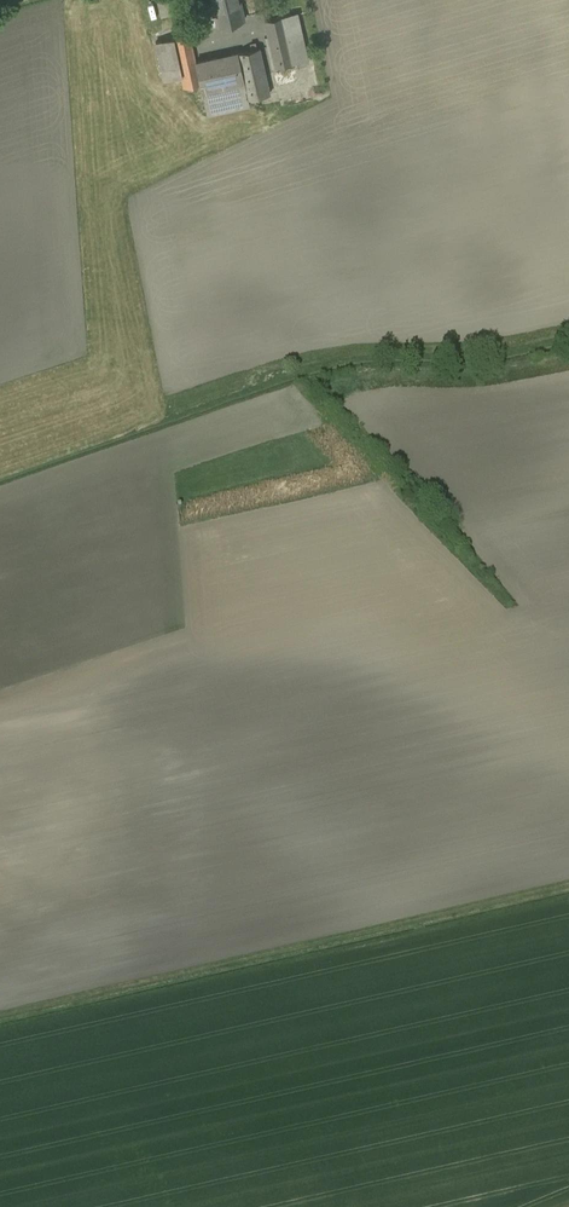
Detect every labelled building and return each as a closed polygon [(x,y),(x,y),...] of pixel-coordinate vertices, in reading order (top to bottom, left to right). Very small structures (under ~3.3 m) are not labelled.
[(147,8),(150,28),(159,27),(157,13),(156,13),(154,0),(145,0),(147,8)] [(218,26),(242,21),(238,0),(212,0),(218,26)] [(302,4),(265,12),(275,58),(312,50),(302,4)] [(193,29),(159,36),(167,74),(186,70),(188,82),(201,80),(208,109),(254,99),(252,91),(273,87),(263,40),(198,53),(193,29)] [(286,104),(287,110),(324,104),(323,97),(286,104)]
